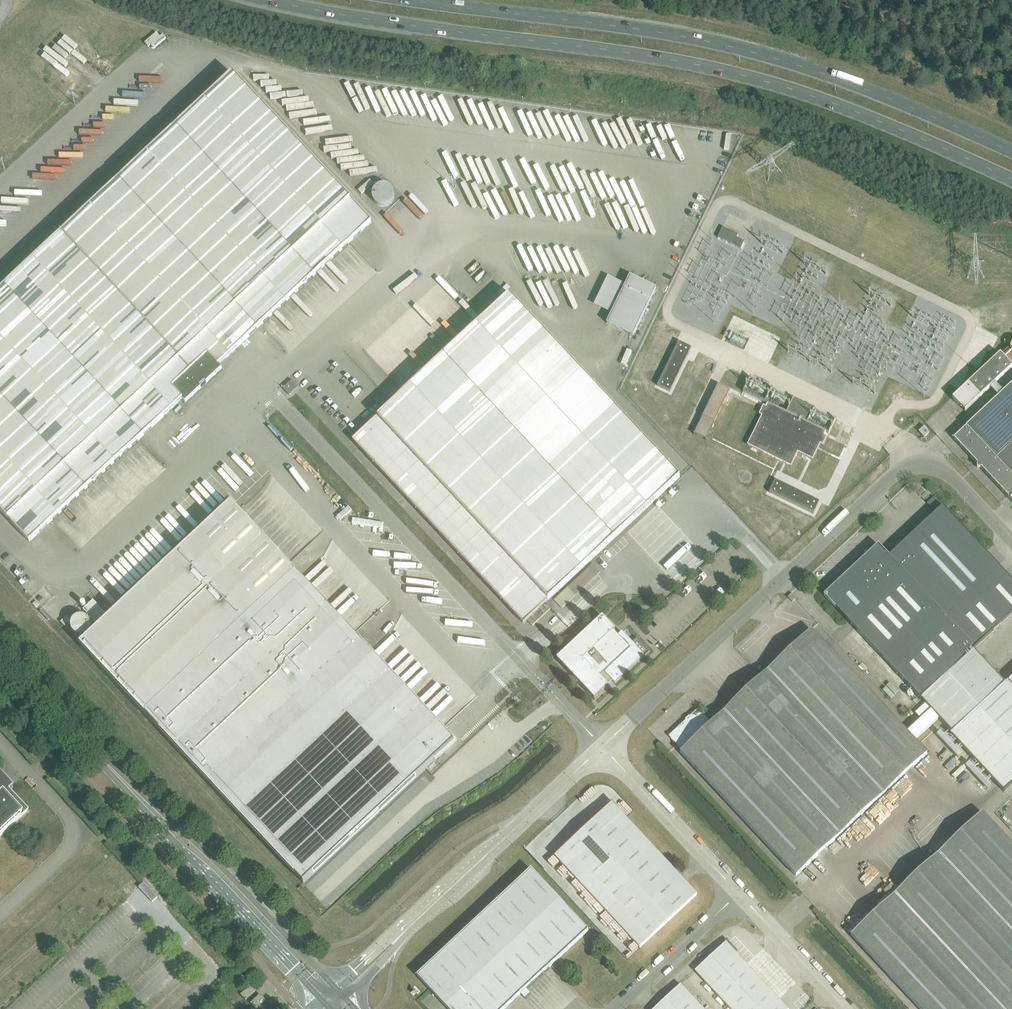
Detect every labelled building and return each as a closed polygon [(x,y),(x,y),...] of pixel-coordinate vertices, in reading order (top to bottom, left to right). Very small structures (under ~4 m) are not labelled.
[(222,368),(219,365),(371,222),(233,74),(0,291),(0,510),(29,541),(182,399),(186,402),(222,368)] [(374,194),(370,195),(372,204),(391,199),(387,184),(372,188),(374,194)] [(738,234),(723,227),(718,238),(741,249),(744,241),(737,238),(738,234)] [(656,288),(630,276),(607,323),(633,336),(656,288)] [(353,440),(524,623),(527,620),(532,626),(551,608),(546,602),(680,477),(510,294),(353,440)] [(679,342),(658,386),(670,392),(692,348),(679,342)] [(953,398),(965,411),(1011,367),(1011,366),(1000,354),(953,398)] [(762,415),(747,445),(791,466),(798,452),(813,459),(820,444),(823,445),(827,436),(824,435),(826,432),(829,433),(836,419),(837,419),(749,376),(749,377),(750,377),(743,392),(767,404),(766,407),(763,406),(759,414),(762,415)] [(283,388),(289,395),(298,387),(292,380),(283,388)] [(715,422),(730,390),(718,384),(694,434),(695,434),(706,439),(705,440),(706,440),(715,422)] [(954,438),(977,464),(977,468),(981,468),(1010,499),(1011,501),(1011,384),(966,427),(954,438)] [(919,431),(924,437),(930,432),(925,426),(919,431)] [(776,480),(769,492),(813,514),(820,501),(776,480)] [(99,627),(81,644),(145,713),(262,605),(296,573),(231,503),(109,617),(93,600),(83,610),(99,627)] [(824,595),(918,696),(920,699),(921,699),(920,700),(921,700),(925,704),(931,710),(921,719),(907,732),(915,740),(938,718),(952,732),(950,734),(1004,792),(1011,784),(1011,677),(1008,681),(1006,683),(1005,682),(1005,683),(974,650),(975,649),(974,648),(1002,623),(1011,613),(1011,580),(1004,571),(997,563),(943,506),(918,529),(889,556),(878,544),(869,553),(868,552),(865,553),(865,554),(864,556),(865,557),(824,595)] [(146,714),(145,714),(304,883),(455,742),(297,573),(296,573),(262,605),(145,713),(146,714)] [(572,583),(554,600),(562,608),(580,591),(572,583)] [(792,602),(796,599),(796,598),(792,593),(788,597),(792,602)] [(67,615),(60,622),(65,626),(72,620),(67,615)] [(615,630),(602,616),(557,658),(594,698),(608,686),(607,685),(612,680),(615,684),(650,651),(637,637),(632,642),(622,632),(617,637),(613,632),(615,630)] [(698,709),(669,736),(682,750),(680,752),(796,876),(918,762),(928,753),(915,740),(907,732),(812,629),(711,723),(698,709)] [(486,771),(499,759),(491,750),(477,762),(486,771)] [(27,811),(8,790),(8,789),(7,790),(0,782),(0,836),(27,811)] [(697,895),(676,872),(612,803),(555,856),(640,948),(697,895)] [(989,819),(982,812),(851,935),(920,1008),(1011,1008),(1011,844),(989,819)] [(417,975),(449,1008),(504,1008),(588,930),(531,869),(417,975)] [(158,899),(153,904),(166,919),(171,914),(158,899)] [(695,971),(731,1008),(788,1008),(726,942),(695,971)] [(681,984),(654,1008),(704,1008),(681,984)] [(245,1000),(246,999),(256,990),(251,985),(241,994),(245,1000)] [(260,994),(251,1003),(256,1008),(266,1000),(260,994)]
